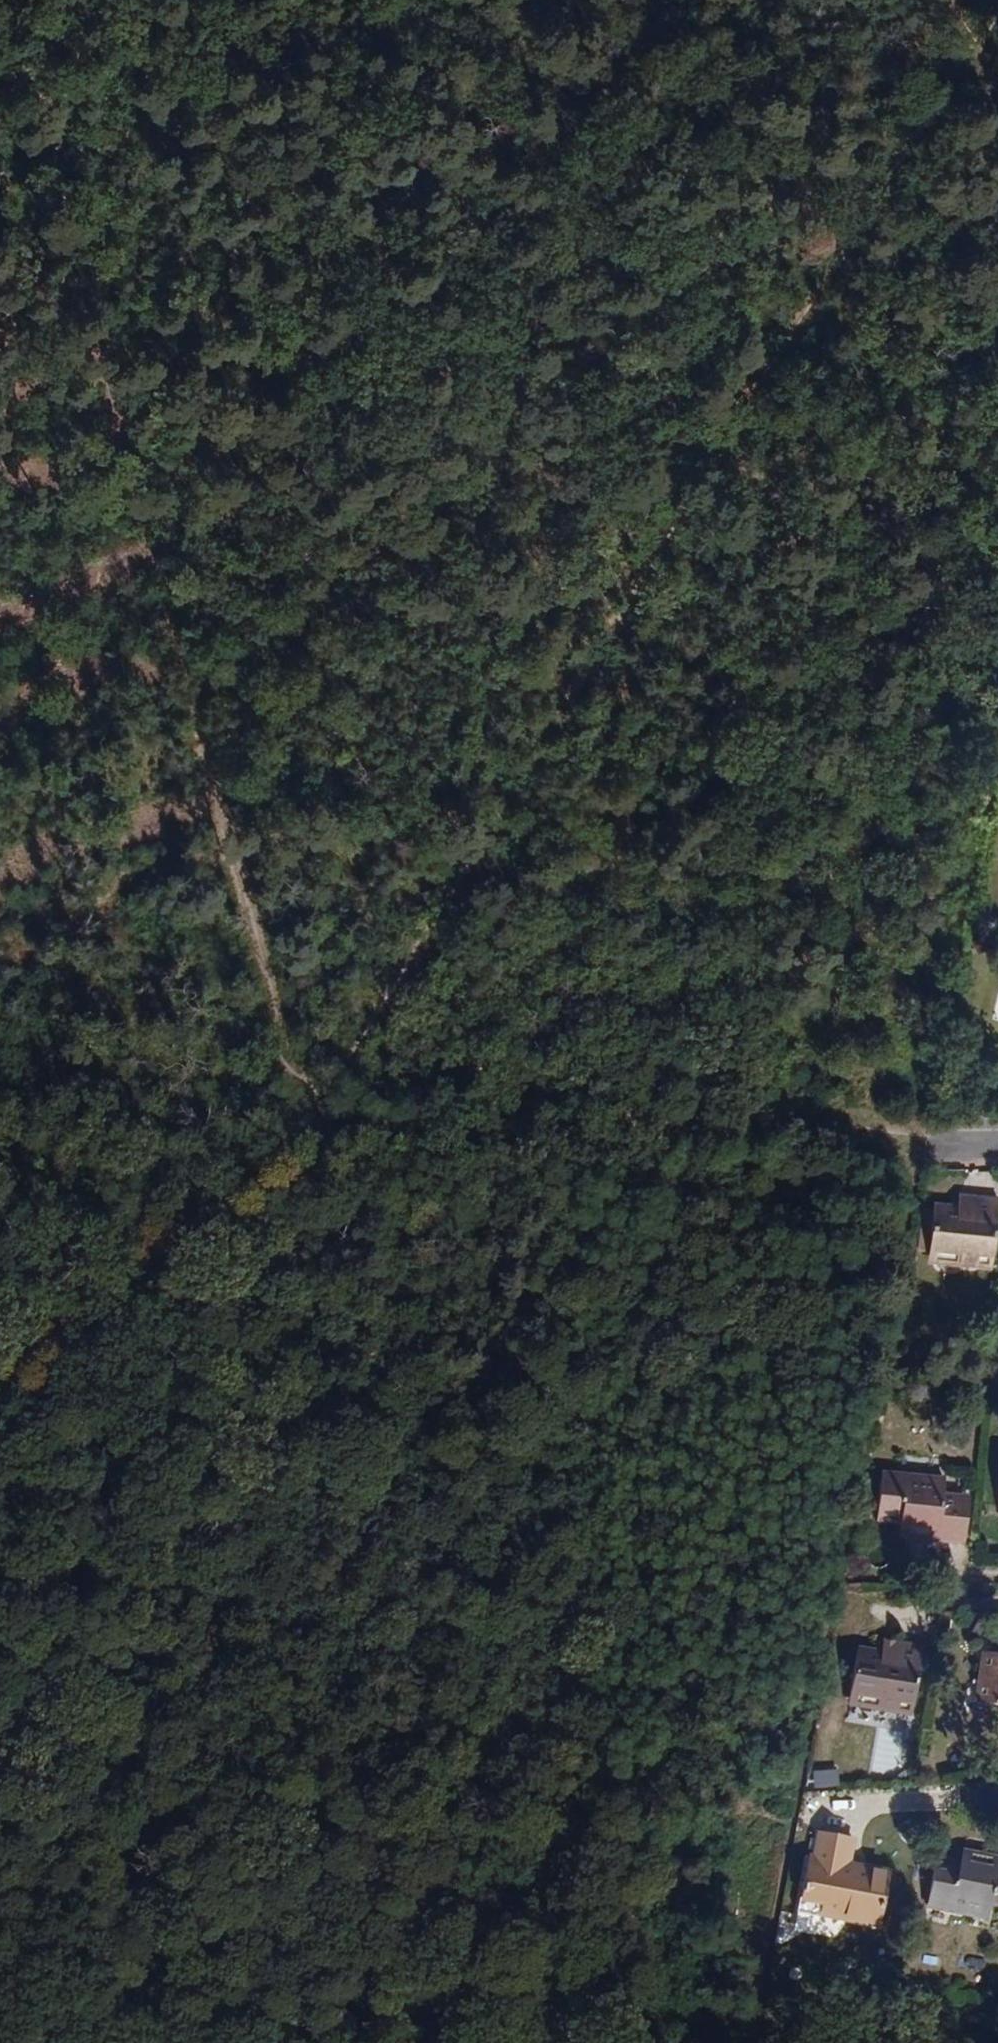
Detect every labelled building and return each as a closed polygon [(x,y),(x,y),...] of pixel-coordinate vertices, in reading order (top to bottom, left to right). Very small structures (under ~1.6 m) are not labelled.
[(972,1197),(960,1196),(958,1208),(970,1209),(972,1197)] [(997,1214),(997,1200),(972,1197),(970,1209),(958,1208),(935,1205),(929,1253),(962,1256),(962,1263),(993,1266),(997,1214)] [(912,1534),(966,1540),(970,1498),(945,1496),(946,1475),(907,1473),(907,1478),(882,1476),(878,1518),(912,1521),(912,1534)] [(885,1639),(882,1653),(860,1648),(851,1696),(883,1701),(884,1707),(913,1713),(924,1646),(897,1641),(885,1639)] [(986,1652),(979,1701),(997,1704),(997,1653),(986,1652)] [(839,1770),(819,1771),(820,1788),(840,1787),(839,1770)] [(881,1925),(892,1870),(870,1866),(869,1874),(846,1870),(848,1861),(851,1836),(821,1831),(818,1856),(810,1855),(801,1896),(823,1900),(821,1913),(881,1925)] [(989,1916),(992,1903),(994,1892),(997,1893),(997,1857),(973,1852),(971,1865),(938,1858),(930,1899),(953,1904),(952,1909),(989,1916)] [(870,1866),(848,1861),(846,1870),(869,1874),(870,1866)] [(801,1896),(799,1908),(821,1913),(823,1900),(801,1896)]
